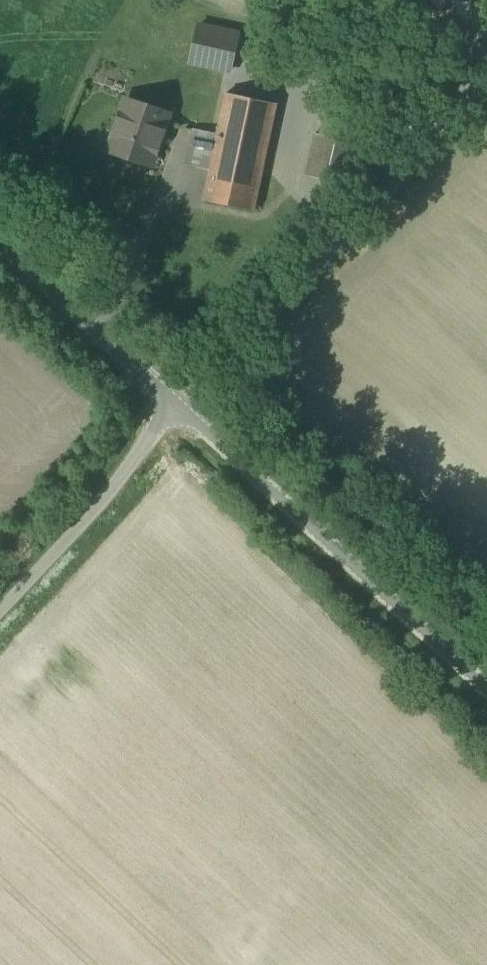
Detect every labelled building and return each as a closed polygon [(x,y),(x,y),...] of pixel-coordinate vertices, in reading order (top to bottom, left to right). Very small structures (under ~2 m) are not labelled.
[(235,35),(197,28),(189,67),(228,74),(235,35)] [(212,163),(262,173),(276,104),(226,94),(217,139),(212,163)] [(168,115),(126,101),(109,151),(151,165),(168,115)] [(187,165),(210,170),(212,163),(217,139),(194,131),(187,165)] [(367,146),(315,135),(306,177),(358,188),(367,146)] [(262,173),(212,163),(210,170),(203,201),(254,212),(262,173)]
